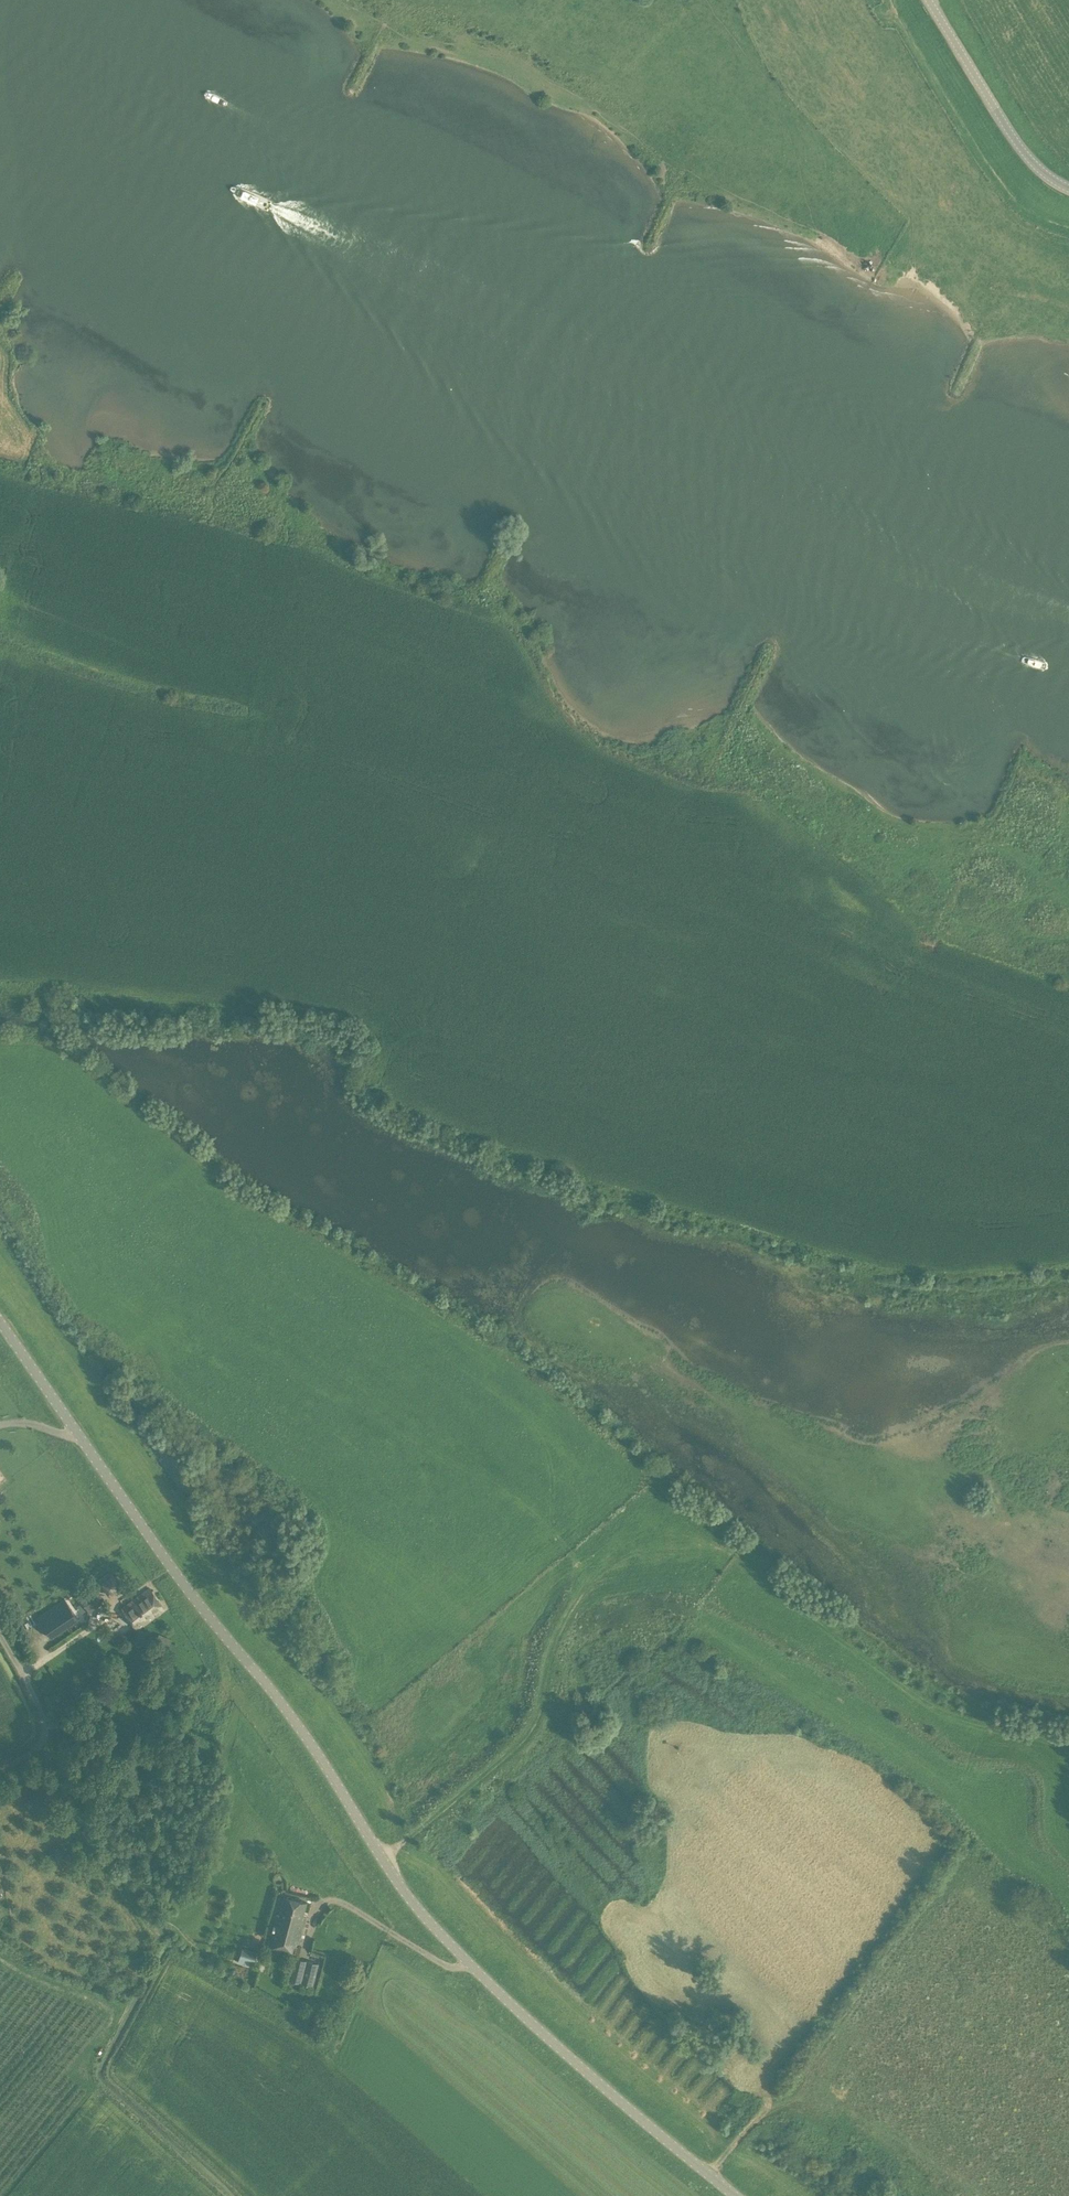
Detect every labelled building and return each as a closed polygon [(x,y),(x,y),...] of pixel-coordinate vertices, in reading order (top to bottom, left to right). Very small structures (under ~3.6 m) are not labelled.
[(120,1587),(111,1574),(105,1566),(94,1573),(100,1582),(99,1583),(108,1597),(117,1591),(121,1588),(120,1587)] [(100,1603),(99,1601),(103,1599),(96,1588),(92,1590),(89,1585),(76,1594),(88,1611),(100,1603)] [(164,1609),(148,1588),(121,1607),(137,1629),(164,1609)] [(79,1618),(64,1597),(36,1617),(50,1638),(79,1618)] [(167,1649),(171,1639),(158,1633),(154,1643),(167,1649)] [(302,1917),(307,1901),(285,1896),(279,1915),(276,1914),(270,1937),(299,1945),(306,1918),(302,1917)] [(257,1950),(243,1947),(242,1950),(240,1958),(254,1962),(257,1950)] [(307,1960),(295,1957),(289,1979),(302,1982),(314,1986),(319,1963),(307,1960)]
